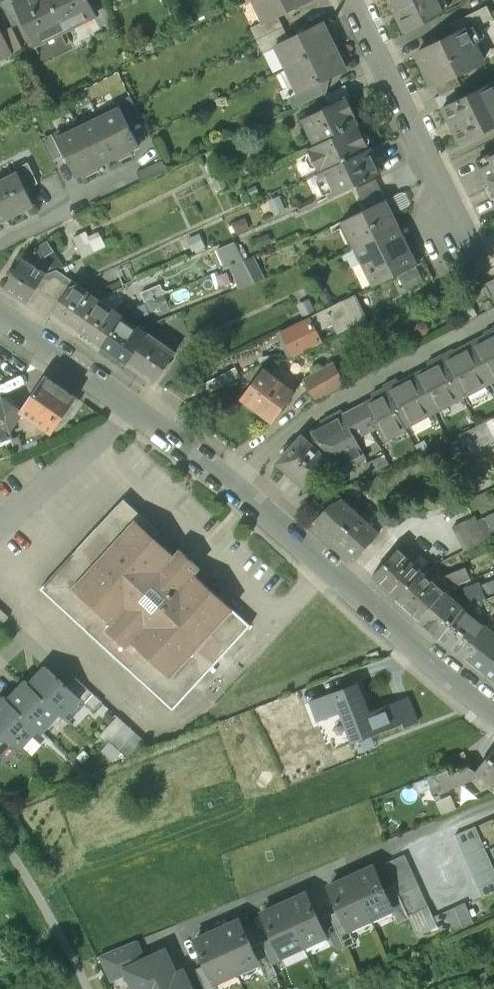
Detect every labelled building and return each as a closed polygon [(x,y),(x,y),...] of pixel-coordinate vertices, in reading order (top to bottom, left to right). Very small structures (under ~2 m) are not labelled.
[(12,25),(23,20),(13,0),(0,0),(12,25)] [(15,2),(35,44),(65,28),(52,0),(18,0),(15,2)] [(65,28),(96,14),(89,0),(52,0),(65,28)] [(265,19),(266,20),(278,14),(307,0),(256,0),(265,19)] [(391,1),(394,7),(396,8),(407,31),(447,11),(441,0),(391,0),(391,1)] [(487,5),(450,24),(455,34),(467,28),(468,30),(493,18),(487,5)] [(278,14),(266,20),(265,19),(251,26),(258,40),(284,27),(278,14)] [(289,38),(278,44),(278,45),(289,67),(333,46),(322,22),(289,38)] [(284,27),(258,40),(264,52),(278,45),(278,44),(289,38),(284,27)] [(455,34),(417,53),(433,85),(435,84),(456,74),(483,61),(468,30),(467,28),(455,34)] [(11,52),(0,29),(0,57),(11,52)] [(289,67),(288,68),(299,90),(300,92),(320,82),(345,70),(333,46),(289,67)] [(456,74),(435,84),(440,95),(455,88),(461,85),(456,74)] [(299,90),(288,96),(294,108),(325,93),(320,82),(300,92),(299,90)] [(443,107),(450,120),(448,120),(453,131),(455,130),(461,143),(493,126),(493,82),(461,98),(443,107)] [(440,95),(435,98),(441,108),(443,107),(461,98),(455,88),(440,95)] [(131,96),(121,101),(131,122),(141,117),(131,96)] [(345,97),(302,118),(315,145),(358,124),(345,97)] [(138,145),(118,102),(97,113),(118,155),(117,155),(119,160),(133,153),(131,149),(138,145)] [(118,155),(97,113),(76,123),(97,165),(98,165),(117,155),(118,155)] [(97,165),(76,123),(56,133),(77,175),(85,171),(87,176),(100,169),(98,165),(97,165)] [(315,145),(308,148),(320,172),(370,148),(358,124),(315,145)] [(53,134),(42,139),(52,160),(63,155),(53,134)] [(370,148),(320,172),(332,197),(382,172),(370,148)] [(162,160),(137,172),(142,182),(167,170),(162,160)] [(28,162),(15,168),(18,173),(25,188),(37,182),(28,162)] [(482,168),(491,186),(486,188),(492,200),(493,199),(493,162),(482,168)] [(0,181),(0,201),(7,216),(33,204),(25,188),(18,173),(0,181)] [(377,179),(357,188),(367,209),(387,199),(377,179)] [(367,209),(347,219),(360,245),(400,226),(393,212),(389,214),(384,203),(387,201),(387,199),(367,209)] [(360,245),(355,248),(356,249),(359,247),(364,257),(360,259),(361,260),(365,258),(377,282),(373,284),(374,286),(419,264),(405,236),(394,242),(389,233),(401,227),(400,226),(360,245)] [(237,238),(216,246),(223,265),(230,263),(238,286),(265,276),(255,251),(243,256),(237,238)] [(48,242),(23,258),(46,273),(65,266),(90,255),(85,248),(62,261),(48,242)] [(46,273),(23,258),(15,270),(11,267),(8,272),(12,275),(4,287),(28,302),(46,273)] [(486,283),(493,300),(493,279),(486,283)] [(78,284),(70,288),(54,310),(78,328),(99,299),(78,284)] [(161,285),(142,292),(146,301),(164,294),(161,285)] [(164,294),(146,301),(150,310),(168,302),(164,294)] [(354,295),(282,331),(289,344),(335,322),(361,309),(354,295)] [(99,299),(78,328),(103,345),(123,316),(99,299)] [(361,309),(335,322),(340,332),(366,320),(361,309)] [(147,333),(123,316),(103,345),(127,362),(147,333)] [(485,332),(488,338),(472,345),(491,381),(493,379),(493,327),(485,332)] [(147,333),(127,362),(155,382),(176,353),(147,333)] [(472,345),(457,354),(454,348),(441,355),(462,395),(491,381),(472,345)] [(462,395),(441,355),(428,362),(431,367),(415,375),(434,410),(462,395)] [(332,362),(305,379),(317,400),(344,384),(332,362)] [(236,367),(204,383),(209,392),(240,376),(236,367)] [(295,390),(265,367),(241,399),(272,422),(295,390)] [(45,375),(20,411),(21,412),(51,433),(77,397),(45,375)] [(415,375),(400,383),(397,378),(384,385),(385,387),(385,386),(405,425),(406,425),(434,410),(415,375)] [(405,425),(385,386),(385,387),(372,393),(375,399),(366,403),(377,425),(384,439),(407,427),(406,425),(405,425)] [(9,435),(7,431),(21,412),(20,411),(0,397),(0,439),(9,435)] [(366,403),(345,414),(356,436),(377,425),(366,403)] [(342,409),(321,420),(323,424),(302,435),(330,461),(324,467),(333,476),(367,457),(356,436),(345,414),(342,409)] [(458,434),(467,453),(493,440),(493,417),(458,434)] [(302,435),(295,443),(291,440),(285,447),(288,450),(278,462),(305,487),(324,467),(330,461),(302,435)] [(341,498),(330,503),(313,521),(334,540),(358,513),(341,498)] [(174,555),(119,504),(41,588),(173,709),(251,625),(230,606),(214,591),(194,572),(199,566),(180,549),(174,555)] [(358,513),(334,540),(355,559),(379,532),(358,513)] [(453,527),(465,549),(493,535),(493,529),(489,531),(482,519),(475,522),(473,517),(453,527)] [(422,572),(397,549),(373,575),(397,598),(422,572)] [(465,567),(445,576),(451,588),(470,580),(465,567)] [(422,572),(397,598),(420,618),(445,591),(450,589),(451,588),(445,576),(432,581),(422,572)] [(480,584),(466,590),(467,594),(471,592),(476,603),(486,598),(480,584)] [(445,591),(420,618),(441,637),(463,608),(464,609),(465,608),(476,603),(471,592),(467,594),(460,597),(457,601),(449,594),(452,591),(450,589),(445,591)] [(0,608),(0,624),(1,625),(9,616),(0,608)] [(463,608),(441,637),(470,659),(492,631),(480,622),(464,609),(463,608)] [(480,622),(492,631),(493,630),(493,629),(493,615),(480,622)] [(470,659),(493,678),(493,632),(492,631),(470,659)] [(379,650),(368,655),(370,660),(381,655),(379,650)] [(68,686),(45,665),(44,667),(47,670),(36,681),(33,679),(29,683),(60,712),(60,713),(64,716),(80,698),(68,686)] [(76,677),(68,686),(80,698),(94,710),(102,702),(76,677)] [(60,712),(29,683),(25,679),(21,684),(24,687),(11,700),(8,698),(7,699),(39,728),(43,732),(60,713),(60,712)] [(409,697),(368,713),(357,684),(314,700),(321,718),(340,711),(352,741),(402,721),(404,726),(418,721),(409,697)] [(7,699),(8,698),(4,695),(3,696),(6,699),(0,705),(0,727),(14,740),(13,740),(21,747),(39,728),(7,699)] [(118,716),(99,736),(107,744),(110,741),(126,724),(118,716)] [(126,724),(110,741),(119,749),(135,732),(126,724)] [(0,727),(0,755),(13,740),(14,740),(0,727)] [(135,732),(119,749),(128,757),(144,740),(135,732)] [(477,771),(479,773),(493,784),(493,748),(477,771)] [(470,766),(452,773),(449,767),(438,772),(445,788),(479,773),(477,771),(470,766)] [(475,826),(454,835),(483,898),(493,893),(493,868),(475,826)] [(405,854),(385,863),(390,873),(410,864),(405,854)] [(410,864),(390,873),(395,883),(415,874),(410,864)] [(384,889),(373,865),(351,875),(371,918),(392,908),(384,889)] [(415,874),(395,883),(395,884),(399,894),(419,885),(415,874)] [(371,918),(351,875),(330,885),(340,909),(349,928),(371,918)] [(395,884),(384,889),(392,908),(398,922),(410,917),(409,915),(404,904),(399,894),(395,884)] [(419,885),(399,894),(404,904),(424,895),(419,885)] [(326,934),(306,892),(284,902),(304,944),(326,934)] [(424,895),(404,904),(409,915),(429,906),(424,895)] [(284,902),(263,912),(282,954),(304,944),(284,902)] [(465,902),(433,916),(438,925),(443,936),(474,922),(465,902)] [(429,906),(409,915),(410,917),(418,934),(438,925),(433,916),(429,906)] [(340,909),(330,914),(345,947),(355,942),(349,928),(340,909)] [(252,946),(239,919),(218,929),(237,971),(259,961),(252,946)] [(237,971),(218,929),(196,939),(207,963),(215,981),(237,971)] [(135,940),(102,953),(113,977),(129,970),(128,968),(145,961),(135,940)] [(278,974),(263,941),(252,946),(259,961),(267,979),(278,974)] [(128,968),(129,970),(137,988),(190,988),(186,979),(175,975),(164,952),(145,961),(128,968)] [(196,968),(205,988),(217,988),(218,988),(215,981),(207,963),(196,968)]
